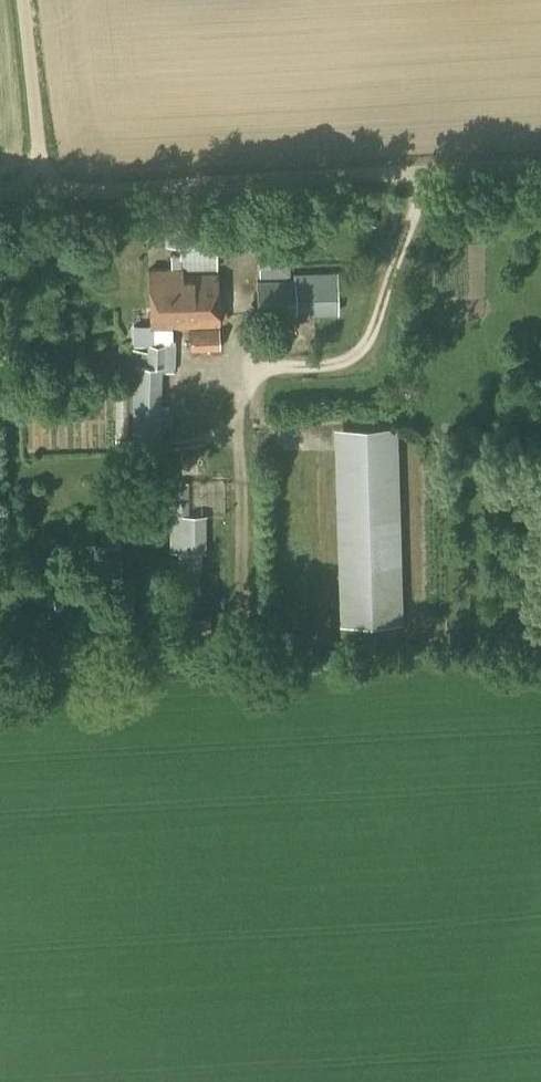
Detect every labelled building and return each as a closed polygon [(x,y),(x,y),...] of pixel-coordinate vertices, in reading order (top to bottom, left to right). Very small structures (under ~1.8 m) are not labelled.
[(216,268),(215,216),(164,218),(166,246),(179,245),(179,254),(170,254),(171,267),(148,268),(150,324),(133,324),(133,346),(147,345),(146,351),(132,350),(132,364),(134,364),(131,454),(159,455),(162,371),(177,372),(177,344),(174,344),(174,339),(172,339),(172,327),(218,325),(216,273),(181,274),(180,268),(216,268)] [(260,276),(288,275),(286,236),(259,237),(260,276)] [(336,272),(293,273),(293,278),(256,280),(258,315),(296,314),(296,311),(309,311),(309,315),(338,314),(336,272)] [(214,353),(214,347),(220,347),(219,327),(189,329),(190,349),(197,349),(197,354),(214,353)] [(224,471),(225,389),(180,388),(180,411),(195,411),(195,471),(224,471)] [(392,420),(329,422),(336,618),(399,616),(392,420)] [(434,494),(453,486),(449,475),(429,483),(434,494)] [(187,483),(169,483),(170,552),(178,552),(178,563),(202,563),(202,553),(207,553),(206,516),(187,517),(187,483)] [(204,617),(187,618),(187,632),(205,631),(204,617)]
